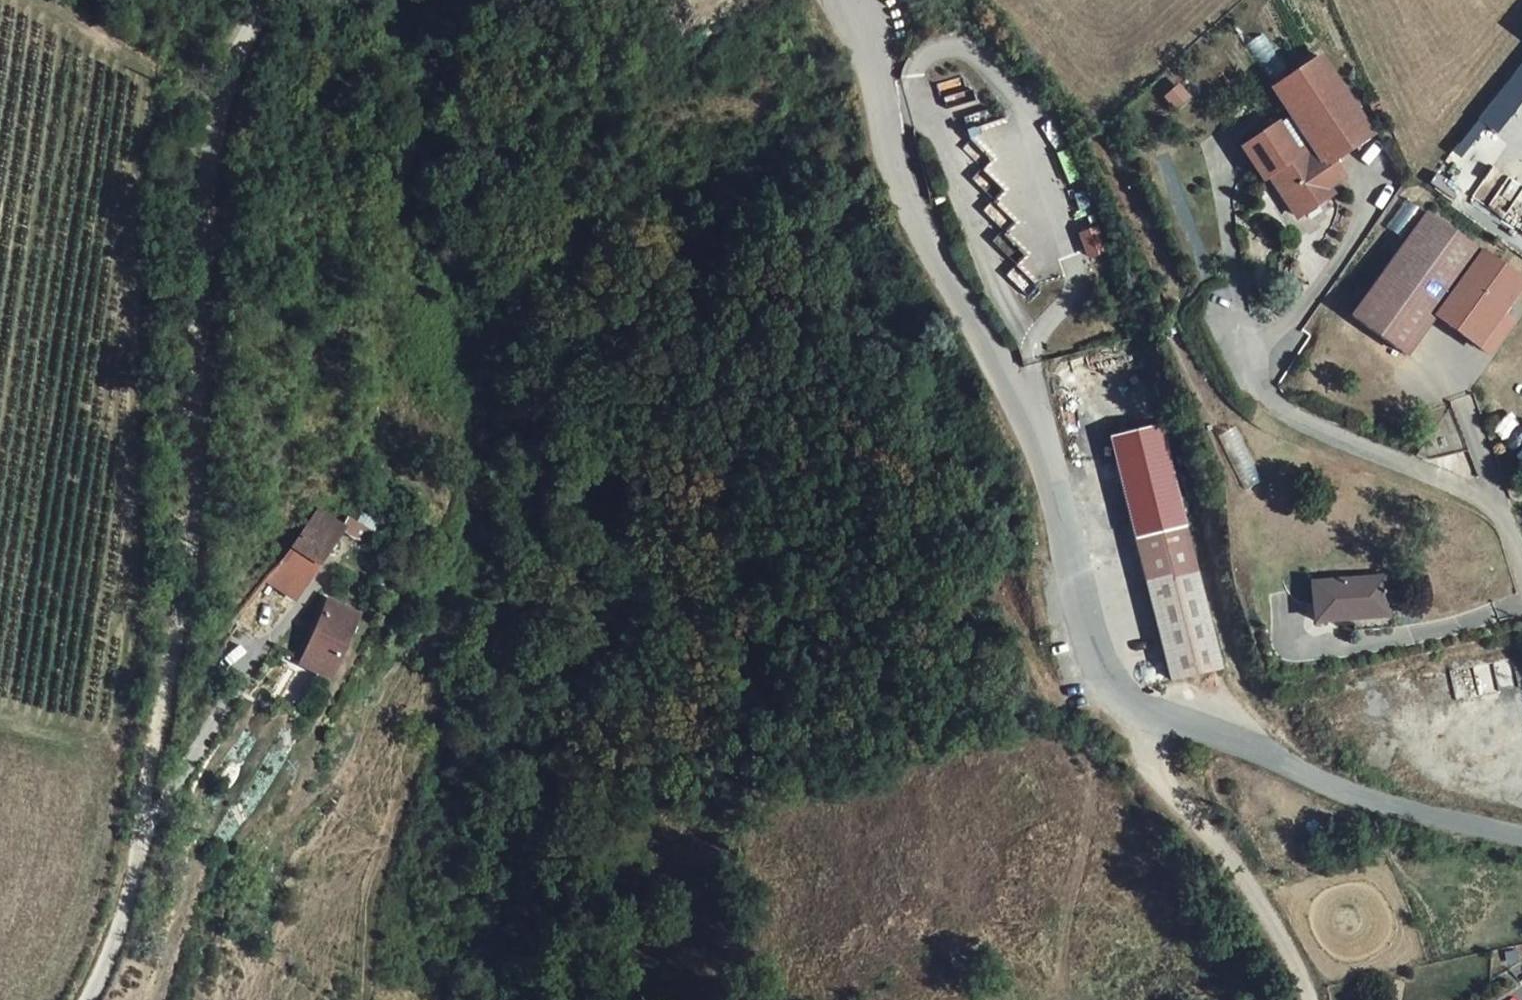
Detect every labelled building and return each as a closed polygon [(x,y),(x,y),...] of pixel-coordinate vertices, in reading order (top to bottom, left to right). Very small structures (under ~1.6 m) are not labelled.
[(1241,180),(1247,176),(1273,218),(1307,197),(1304,192),(1322,180),(1312,165),(1352,139),(1304,61),(1257,90),(1272,116),(1222,148),(1241,180)] [(1428,327),(1473,356),(1493,326),(1516,292),(1417,225),(1343,333),(1398,370),(1428,327)] [(1505,334),(1493,326),(1473,356),(1485,364),(1505,334)] [(318,553),(337,530),(367,539),(373,525),(340,511),(319,502),(293,536),(278,560),(304,576),(318,553)] [(1180,534),(1130,548),(1170,688),(1218,675),(1180,534)] [(1304,580),(1306,618),(1376,613),(1374,578),(1304,580)] [(328,594),(298,654),(327,670),(360,607),(328,594)]
